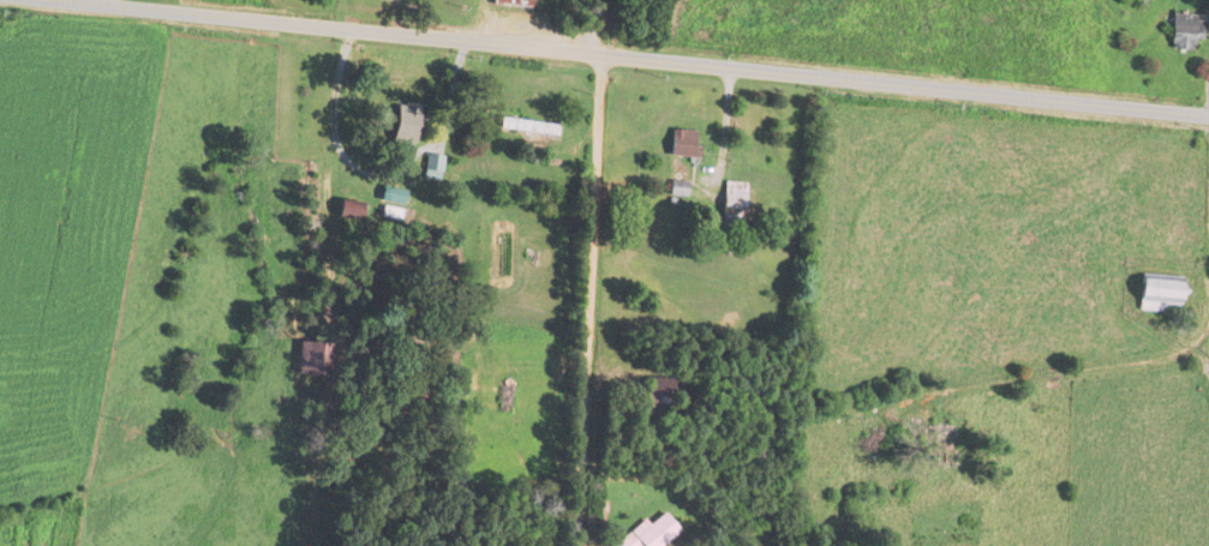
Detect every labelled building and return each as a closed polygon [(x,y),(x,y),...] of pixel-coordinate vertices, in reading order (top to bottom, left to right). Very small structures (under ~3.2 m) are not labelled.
[(531,11),(534,0),(494,0),(494,2),(531,11)] [(1191,50),(1191,40),(1202,40),(1202,15),(1169,15),(1169,50),(1191,50)] [(416,140),(416,104),(392,104),(392,140),(416,140)] [(499,130),(559,136),(561,124),(501,118),(499,130)] [(695,158),(697,131),(669,129),(666,155),(695,158)] [(682,195),(683,182),(668,181),(667,195),(682,195)] [(720,232),(742,232),(742,182),(720,182),(720,232)] [(360,222),(364,204),(338,199),(334,216),(360,222)] [(1136,311),(1179,314),(1181,277),(1138,275),(1136,311)] [(330,343),(296,343),(296,376),(330,376),(330,343)] [(669,378),(643,378),(643,404),(669,404),(669,378)] [(676,532),(661,513),(645,526),(641,521),(611,545),(659,545),(676,532)]
